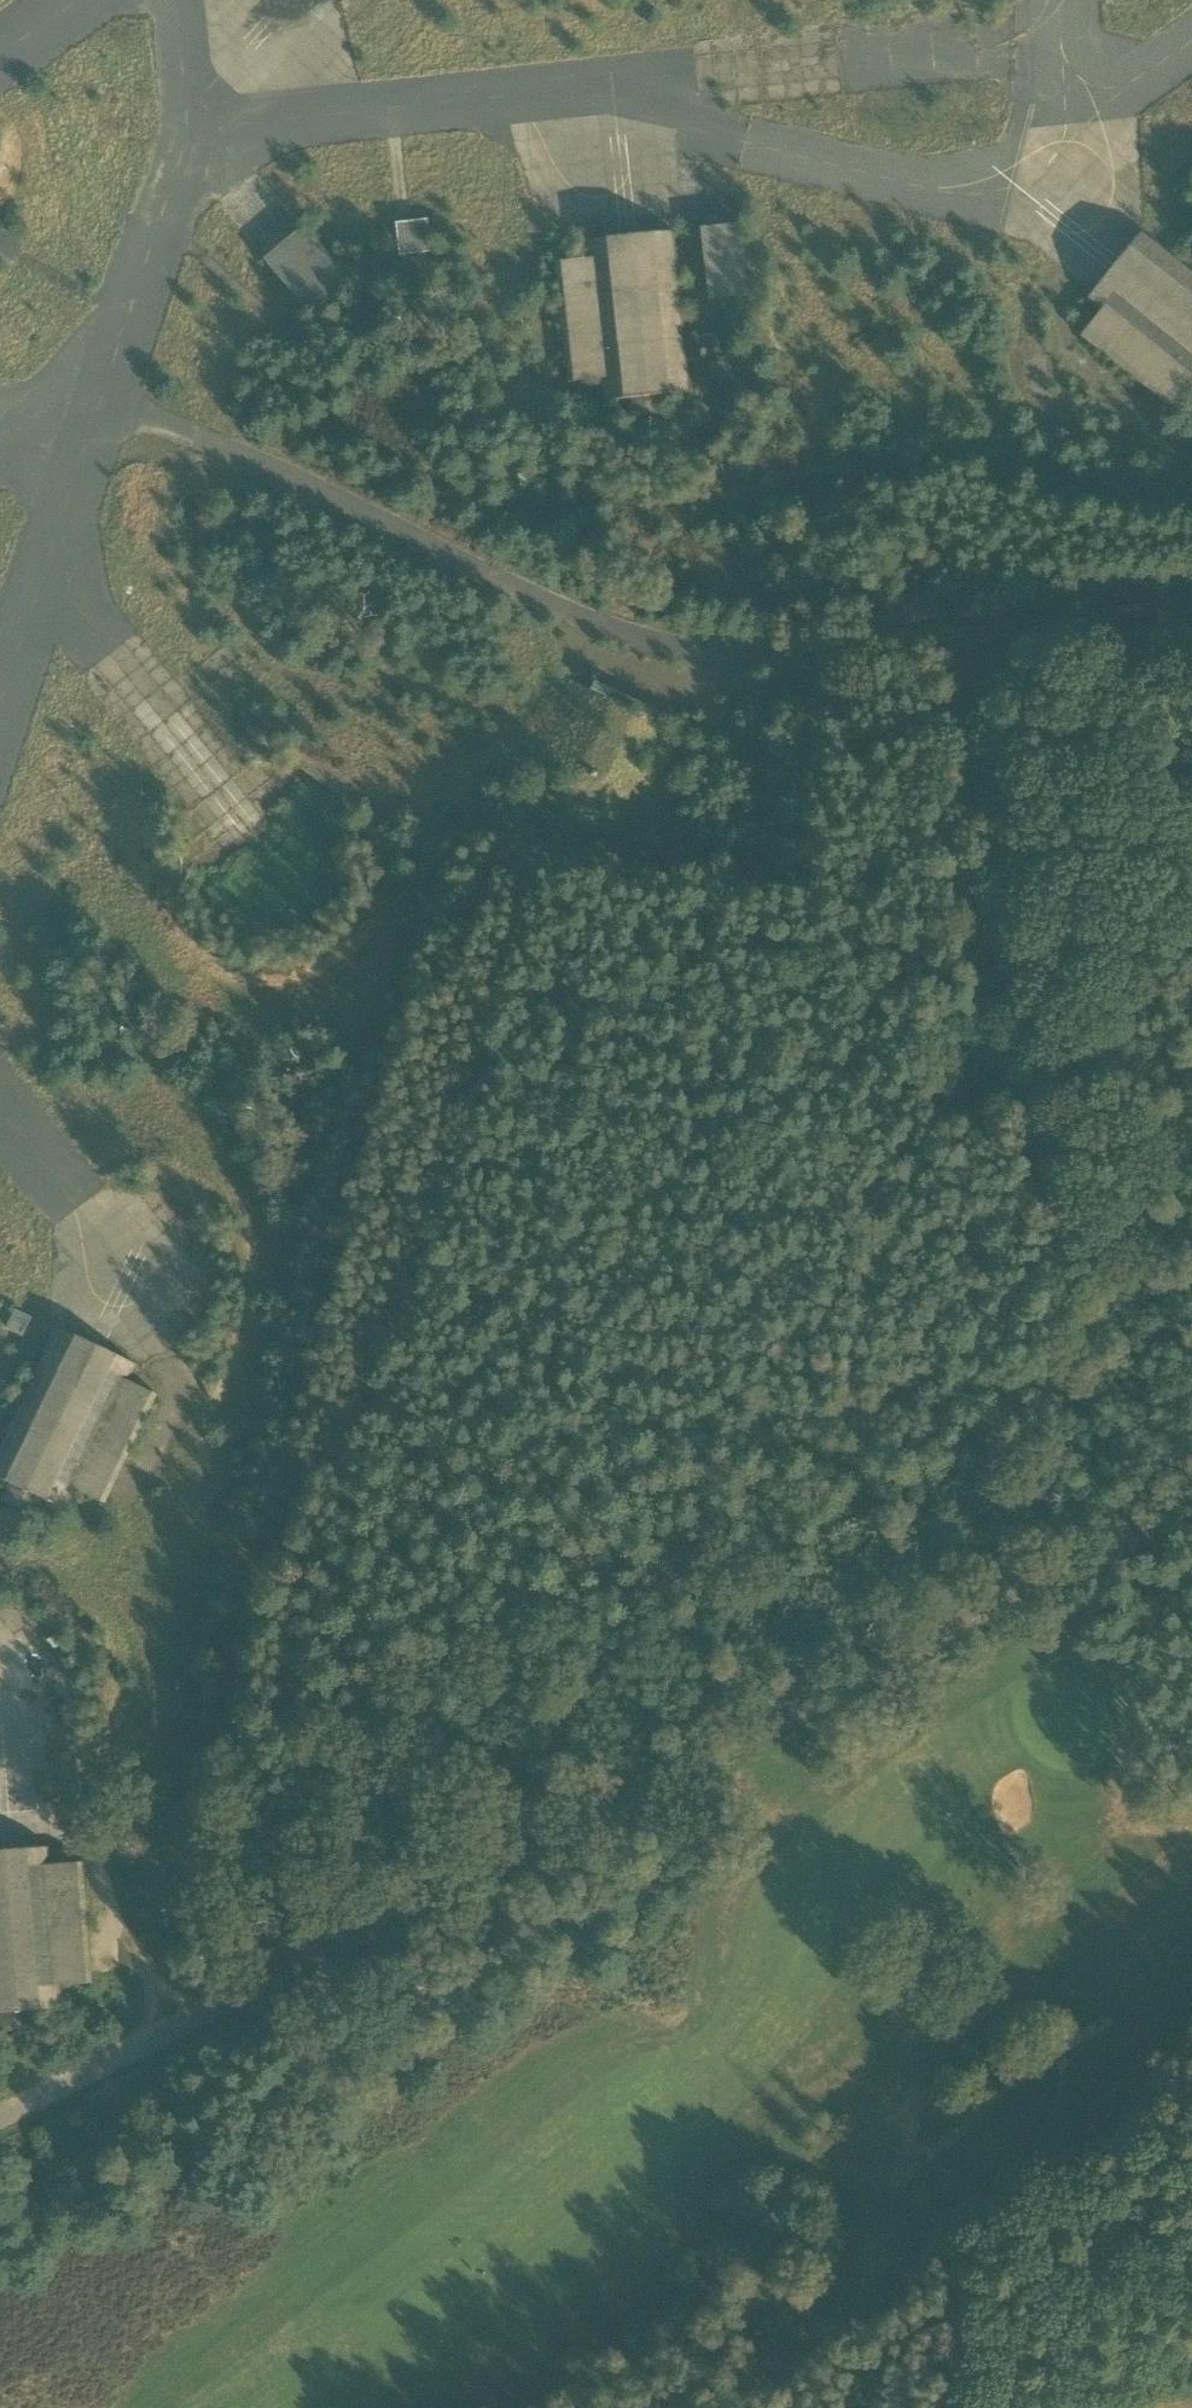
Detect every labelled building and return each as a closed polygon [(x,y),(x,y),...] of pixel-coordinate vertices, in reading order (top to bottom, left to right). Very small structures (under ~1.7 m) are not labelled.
[(386,222),(388,261),(426,259),(424,220),(386,222)] [(1191,351),(1191,269),(1145,231),(1136,224),(1096,274),(1191,351)] [(690,230),(698,303),(741,299),(734,225),(690,230)] [(264,258),(309,313),(344,285),(299,229),(264,258)] [(623,401),(625,421),(662,417),(660,398),(683,396),(667,232),(584,240),(586,262),(547,266),(559,388),(601,383),(603,403),(623,401)] [(860,602),(863,628),(934,618),(931,593),(860,602)] [(29,1526),(36,1511),(55,1519),(66,1496),(97,1511),(149,1400),(118,1385),(125,1369),(51,1335),(0,1444),(0,1512),(29,1526)] [(32,2032),(30,2015),(54,2013),(52,1987),(87,1984),(78,1871),(43,1873),(42,1855),(0,1858),(0,2034),(32,2032)]
